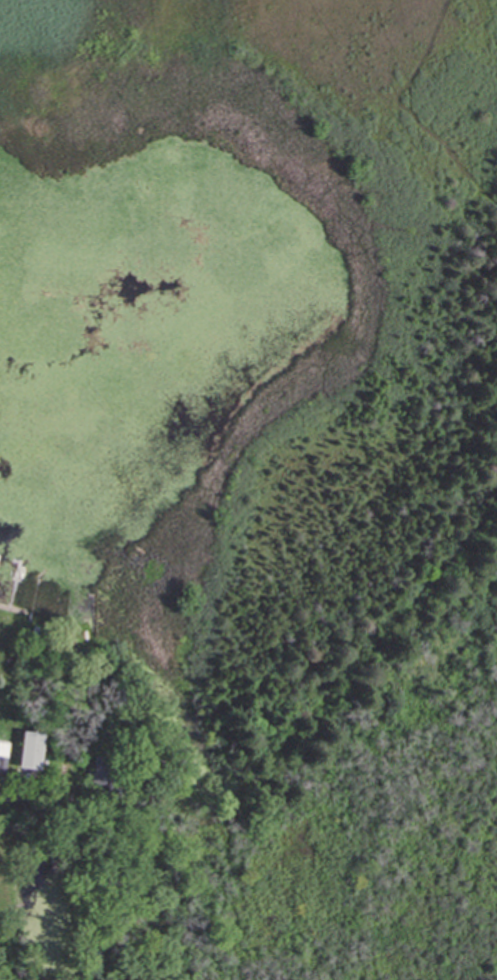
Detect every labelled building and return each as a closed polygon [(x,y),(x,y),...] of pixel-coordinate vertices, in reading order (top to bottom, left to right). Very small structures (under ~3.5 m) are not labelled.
[(43,773),(46,734),(24,733),(21,771),(43,773)]
